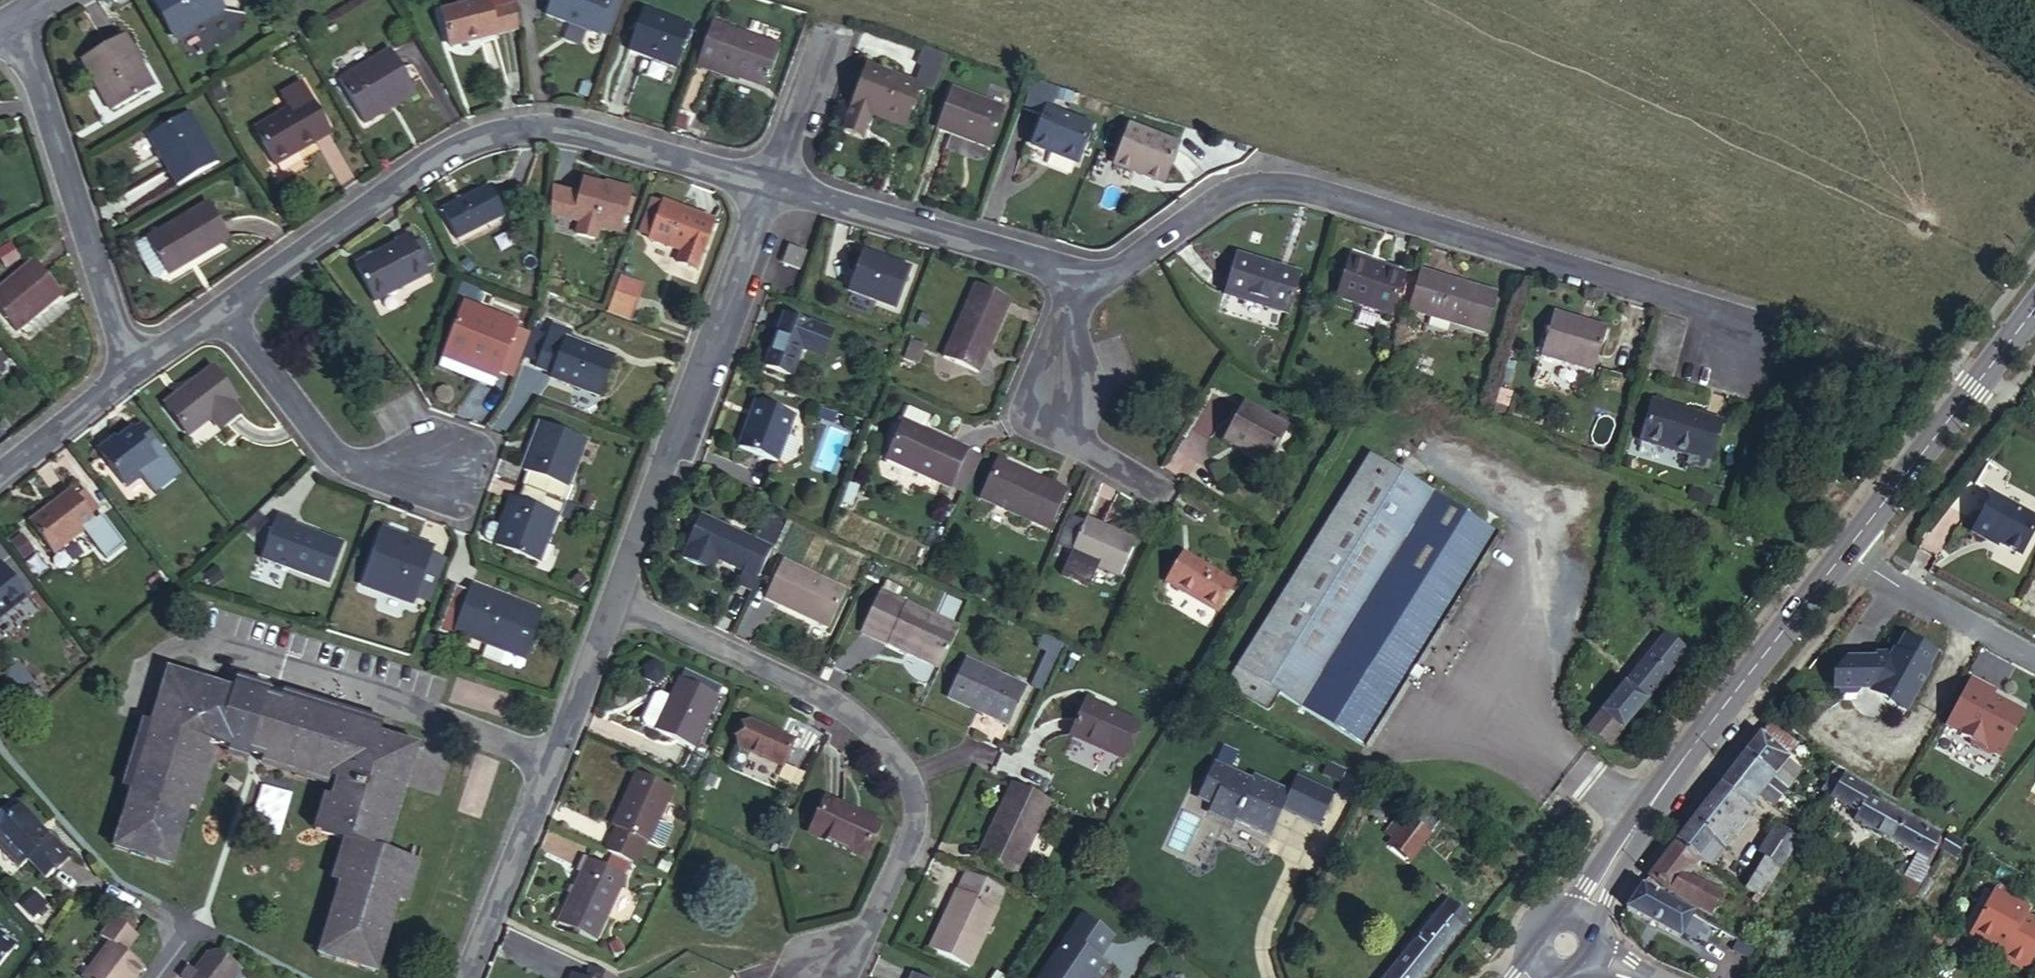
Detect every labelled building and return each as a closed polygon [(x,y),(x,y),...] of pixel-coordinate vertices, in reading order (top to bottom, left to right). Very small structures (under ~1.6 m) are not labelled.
[(174,39),(224,11),(217,0),(151,0),(174,39)] [(487,2),(496,36),(519,30),(516,0),(492,0),(487,2)] [(546,16),(597,35),(597,33),(607,37),(620,2),(615,0),(552,0),(546,16)] [(487,2),(441,14),(450,48),(496,36),(487,2)] [(690,28),(644,11),(629,52),(675,68),(690,28)] [(725,30),(711,25),(696,62),(711,68),(725,30)] [(711,68),(729,75),(732,68),(740,70),(737,77),(766,87),(780,50),(725,30),(711,68)] [(125,39),(83,62),(111,111),(153,88),(125,39)] [(922,45),(914,71),(935,77),(943,51),(922,45)] [(377,110),(413,89),(391,50),(339,80),(365,124),(381,115),(377,110)] [(857,135),(864,114),(904,129),(920,86),(867,65),(843,131),(857,135)] [(732,68),(729,75),(737,77),(740,70),(732,68)] [(1031,85),(1025,102),(1046,111),(1048,112),(1054,92),(1031,85)] [(219,86),(210,91),(215,100),(224,95),(219,86)] [(417,94),(413,89),(377,110),(381,115),(417,94)] [(1005,111),(951,90),(937,129),(990,149),(1005,111)] [(297,143),(327,127),(310,98),(254,129),(275,166),(302,152),(297,143)] [(1048,112),(1046,111),(1033,147),(1077,164),(1090,128),(1048,112)] [(189,114),(149,136),(178,186),(216,164),(189,114)] [(331,135),(327,127),(297,143),(302,152),(331,135)] [(1178,146),(1129,128),(1116,167),(1118,167),(1160,184),(1164,184),(1178,146)] [(1160,184),(1118,167),(1113,180),(1149,193),(1158,189),(1160,184)] [(604,192),(605,186),(583,181),(579,197),(574,220),(577,221),(597,226),(619,231),(628,192),(613,188),(612,194),(604,192)] [(490,186),(441,211),(456,240),(505,215),(490,186)] [(579,197),(555,191),(549,214),(574,220),(579,197)] [(661,206),(652,203),(641,236),(650,239),(661,206)] [(715,221),(662,203),(661,206),(650,239),(649,240),(681,252),(676,264),(697,272),(715,221)] [(207,205),(147,239),(168,275),(228,241),(207,205)] [(597,226),(577,221),(574,234),(593,239),(597,226)] [(410,237),(354,265),(373,302),(429,274),(410,237)] [(168,275),(147,239),(134,246),(152,277),(160,279),(168,275)] [(805,254),(790,249),(784,264),(799,270),(805,254)] [(912,271),(862,253),(848,292),(898,309),(912,271)] [(1302,275),(1236,256),(1224,297),(1290,317),(1302,275)] [(0,287),(0,311),(17,332),(63,295),(34,260),(0,287)] [(1403,277),(1351,260),(1339,297),(1391,314),(1403,277)] [(1420,272),(1409,312),(1487,334),(1497,295),(1466,286),(1465,291),(1434,282),(1435,277),(1420,272)] [(1465,291),(1466,286),(1435,277),(1434,282),(1465,291)] [(1000,312),(1006,299),(977,286),(945,359),(978,375),(1005,315),(1000,312)] [(634,303),(616,296),(610,313),(627,319),(634,303)] [(1011,301),(1006,299),(1000,312),(1005,315),(1011,301)] [(442,357),(462,365),(464,359),(483,366),(481,373),(497,378),(499,373),(515,330),(517,324),(462,304),(442,357)] [(1580,328),(1581,323),(1553,315),(1542,358),(1595,374),(1606,337),(1580,328)] [(816,328),(785,316),(765,368),(791,378),(802,349),(807,351),(816,328)] [(1608,331),(1581,323),(1580,328),(1606,337),(1608,331)] [(568,331),(551,325),(536,368),(552,374),(551,379),(599,397),(613,358),(565,340),(568,331)] [(528,336),(515,330),(499,373),(513,378),(528,336)] [(866,340),(853,336),(850,344),(863,349),(866,340)] [(462,365),(442,357),(438,368),(493,390),(497,378),(481,373),(462,365)] [(464,359),(462,365),(481,373),(483,366),(464,359)] [(212,369),(163,406),(187,436),(211,419),(219,431),(240,415),(230,403),(235,400),(212,369)] [(756,402),(750,419),(755,421),(761,404),(756,402)] [(1641,443),(1692,458),(1711,464),(1723,423),(1653,403),(1641,443)] [(755,421),(750,419),(738,450),(777,465),(795,417),(761,404),(755,421)] [(839,412),(824,406),(821,415),(836,420),(839,412)] [(1245,406),(1229,437),(1245,445),(1241,451),(1268,466),(1288,428),(1245,406)] [(969,452),(904,421),(886,461),(951,491),(969,452)] [(528,473),(522,488),(565,503),(570,489),(565,486),(583,439),(539,422),(530,444),(534,446),(524,472),(528,473)] [(142,424),(133,432),(137,436),(146,429),(142,424)] [(98,452),(121,483),(137,471),(141,476),(157,463),(151,454),(147,451),(157,443),(146,429),(137,436),(133,432),(131,430),(117,441),(115,439),(98,452)] [(1245,445),(1229,437),(1226,443),(1241,451),(1245,445)] [(147,451),(151,454),(161,447),(157,443),(147,451)] [(983,459),(969,452),(951,491),(965,497),(983,459)] [(1498,535),(1372,456),(1228,685),(1271,712),(1281,695),(1364,747),(1498,535)] [(1711,464),(1692,458),(1689,467),(1709,472),(1711,464)] [(1067,493),(997,461),(979,500),(1051,532),(1067,493)] [(137,471),(121,483),(125,488),(141,476),(137,471)] [(1827,495),(1837,482),(1829,475),(1818,488),(1827,495)] [(565,503),(522,488),(517,502),(514,501),(504,527),(500,526),(493,547),(537,564),(555,517),(559,519),(565,503)] [(71,490),(28,523),(53,554),(96,520),(91,515),(76,495),(71,490)] [(84,490),(76,495),(91,515),(99,508),(84,490)] [(1989,497),(1968,535),(1986,545),(1987,543),(2018,559),(2034,527),(2034,522),(1989,497)] [(573,507),(565,503),(559,519),(567,521),(573,507)] [(293,519),(276,514),(260,556),(327,580),(341,542),(291,524),(293,519)] [(718,561),(757,579),(771,550),(700,517),(686,545),(689,547),(684,560),(711,575),(718,561)] [(1136,542),(1087,520),(1070,557),(1120,579),(1136,542)] [(418,546),(380,532),(362,583),(414,602),(415,598),(432,551),(434,546),(419,541),(418,546)] [(18,534),(6,544),(16,557),(28,547),(18,534)] [(448,557),(432,551),(415,598),(430,603),(448,557)] [(1189,567),(1193,560),(1184,554),(1166,583),(1171,586),(1184,565),(1189,567)] [(1235,585),(1193,560),(1189,567),(1184,565),(1171,586),(1217,614),(1235,585)] [(26,596),(1,562),(0,562),(0,617),(26,596)] [(783,562),(767,595),(782,601),(779,607),(830,629),(846,593),(783,562)] [(212,571),(199,577),(205,589),(218,583),(212,571)] [(508,650),(522,609),(502,601),(504,597),(471,585),(469,592),(453,586),(437,630),(453,636),(455,630),(508,650)] [(782,601),(767,595),(765,600),(779,607),(782,601)] [(941,667),(958,630),(887,597),(870,635),(941,667)] [(539,615),(522,609),(508,650),(524,656),(539,615)] [(1848,658),(1835,674),(1837,689),(1846,694),(1861,691),(1864,685),(1874,688),(1892,698),(1890,701),(1908,711),(1931,670),(1929,669),(1938,654),(1907,636),(1898,652),(1896,651),(1895,653),(1878,653),(1874,658),(1848,658)] [(1685,656),(1664,639),(1586,734),(1607,751),(1685,656)] [(1027,689),(965,661),(948,699),(1010,728),(1027,689)] [(381,729),(280,698),(268,694),(270,688),(236,676),(234,683),(232,689),(166,670),(150,724),(130,790),(119,824),(126,826),(119,845),(168,860),(173,841),(180,842),(190,809),(207,751),(210,742),(228,748),(249,755),(262,759),(328,779),(336,782),(330,801),(321,833),(345,841),(342,849),(350,850),(338,885),(323,933),(332,935),(327,953),(371,966),(376,948),(383,950),(398,902),(407,867),(383,861),(387,851),(378,849),(398,784),(406,785),(417,746),(379,734),(381,729)] [(693,750),(717,698),(679,680),(670,700),(659,695),(654,697),(643,722),(645,727),(693,750)] [(1997,692),(1975,680),(1948,728),(1963,736),(1961,738),(2000,761),(2024,720),(2018,716),(2020,712),(1994,698),(1997,692)] [(16,697),(27,709),(38,699),(27,686),(16,697)] [(282,690),(280,698),(381,729),(383,721),(282,690)] [(1137,725),(1086,702),(1070,737),(1122,759),(1137,725)] [(130,790),(150,724),(142,721),(122,788),(130,790)] [(794,742),(749,722),(737,748),(782,768),(794,742)] [(1783,741),(1766,729),(1758,740),(1785,761),(1789,755),(1779,747),(1783,741)] [(1785,761),(1758,740),(1745,757),(1788,790),(1800,772),(1785,761)] [(247,764),(249,755),(228,748),(226,758),(247,764)] [(215,753),(207,751),(190,809),(198,812),(215,753)] [(1745,757),(1720,788),(1746,810),(1758,797),(1774,808),(1788,790),(1745,757)] [(326,788),(328,779),(262,759),(259,768),(326,788)] [(1213,808),(1211,812),(1233,824),(1270,841),(1292,796),(1256,778),(1253,783),(1216,765),(1199,801),(1213,808)] [(631,864),(633,865),(643,841),(649,845),(662,850),(666,848),(674,830),(672,826),(660,820),(674,789),(635,773),(621,803),(628,806),(616,829),(606,852),(631,864)] [(1843,778),(1835,773),(1822,795),(1829,799),(1843,778)] [(1889,781),(1876,773),(1869,783),(1887,793),(1889,790),(1885,787),(1889,781)] [(1843,778),(1829,799),(1858,816),(1854,823),(1916,857),(1925,862),(1937,841),(1867,801),(1871,794),(1843,778)] [(387,851),(406,785),(398,784),(378,849),(387,851)] [(1015,876),(1050,802),(1012,785),(999,812),(1008,816),(986,863),(1015,876)] [(1720,788),(1675,846),(1697,860),(1710,868),(1751,815),(1746,810),(1720,788)] [(312,831),(321,833),(330,801),(322,798),(312,831)] [(881,824),(827,799),(810,835),(864,861),(881,824)] [(610,827),(616,829),(628,806),(621,803),(610,827)] [(20,804),(8,815),(2,808),(0,809),(0,844),(20,867),(29,859),(46,879),(71,858),(53,838),(52,839),(48,835),(45,837),(40,831),(42,829),(20,804)] [(1439,825),(1419,810),(1391,847),(1409,862),(1439,825)] [(1008,816),(999,812),(977,859),(986,863),(1008,816)] [(1233,824),(1211,812),(1208,818),(1231,829),(1233,824)] [(173,868),(180,842),(173,841),(168,860),(119,845),(126,826),(119,824),(111,849),(173,868)] [(1746,891),(1762,901),(1798,844),(1775,829),(1759,854),(1767,860),(1746,891)] [(1959,848),(1946,840),(1940,850),(1954,858),(1959,848)] [(1675,846),(1647,882),(1662,891),(1709,917),(1720,895),(1683,879),(1697,860),(1675,846)] [(331,883),(338,885),(350,850),(342,849),(331,883)] [(419,860),(387,851),(383,861),(407,867),(398,902),(406,904),(419,860)] [(606,852),(600,865),(625,876),(631,864),(606,852)] [(1921,868),(1925,862),(1916,857),(1913,863),(1921,868)] [(600,865),(588,860),(558,925),(595,941),(625,876),(600,865)] [(1921,868),(1913,863),(1903,881),(1896,877),(1890,888),(1912,899),(1927,871),(1921,868)] [(1647,882),(1640,891),(1658,899),(1662,891),(1647,882)] [(957,890),(943,918),(950,922),(934,954),(971,969),(998,909),(957,890)] [(1640,891),(1626,910),(1679,939),(1691,917),(1658,899),(1640,891)] [(2034,952),(2034,918),(2025,913),(2027,909),(1993,892),(1968,940),(2026,970),(2034,952)] [(37,894),(23,907),(32,917),(46,904),(37,894)] [(1449,903),(1389,977),(1421,977),(1468,918),(1449,903)] [(102,936),(111,943),(84,977),(135,977),(145,966),(126,951),(140,934),(116,916),(102,936)] [(950,922),(943,918),(928,951),(934,954),(950,922)] [(1080,922),(1046,977),(1105,977),(1110,970),(1100,965),(1114,942),(1080,922)] [(14,944),(0,933),(0,963),(14,944)] [(375,975),(383,950),(376,948),(371,966),(327,953),(332,935),(323,933),(316,957),(375,975)] [(240,971),(217,953),(207,956),(195,973),(191,971),(185,977),(235,977),(240,971)] [(590,967),(585,977),(613,977),(590,967)]
